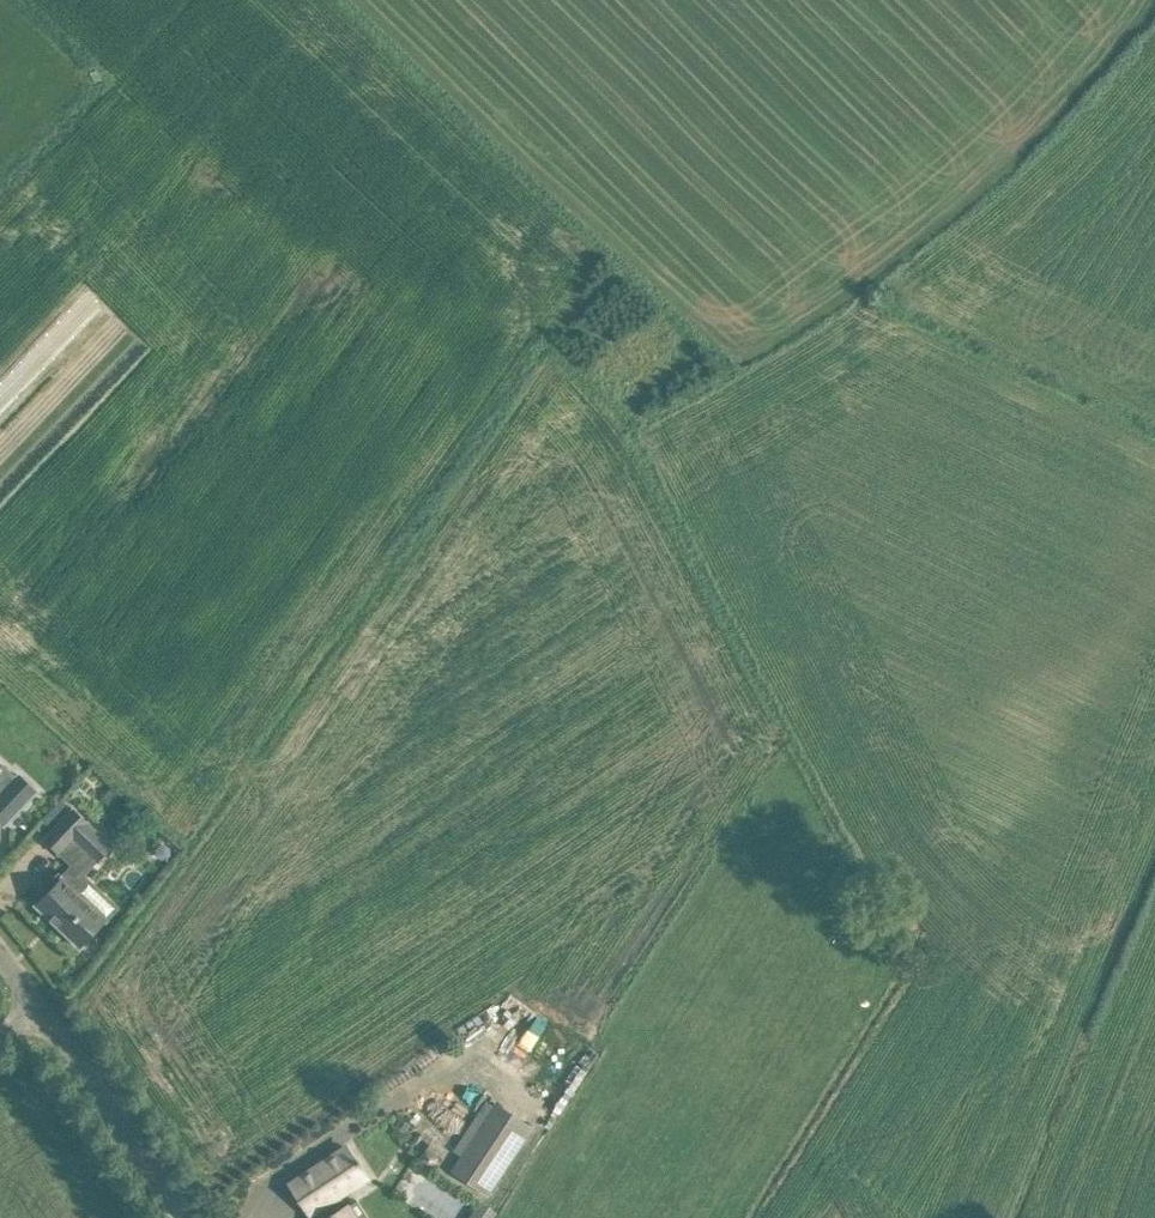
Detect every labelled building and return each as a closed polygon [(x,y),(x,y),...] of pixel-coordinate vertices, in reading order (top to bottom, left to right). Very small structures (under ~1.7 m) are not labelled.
[(5,824),(37,791),(19,773),(16,776),(4,789),(0,785),(0,819),(5,824)] [(113,788),(103,798),(110,804),(119,794),(113,788)] [(65,805),(61,801),(43,820),(47,824),(65,805)] [(44,839),(59,853),(60,852),(73,864),(62,876),(59,874),(48,885),(51,888),(35,904),(80,947),(107,920),(77,891),(85,882),(76,874),(93,856),(98,861),(112,846),(88,823),(89,822),(74,808),(44,839)] [(479,1131),(453,1173),(489,1196),(531,1129),(495,1106),(479,1131)] [(291,1183),(310,1213),(314,1211),(319,1217),(354,1217),(346,1206),(341,1210),(333,1198),(365,1177),(357,1163),(359,1162),(357,1159),(355,1160),(346,1147),(291,1183)] [(423,1153),(419,1160),(432,1167),(438,1157),(438,1156),(426,1149),(423,1153)] [(495,1211),(480,1201),(469,1217),(491,1217),(495,1211)]
